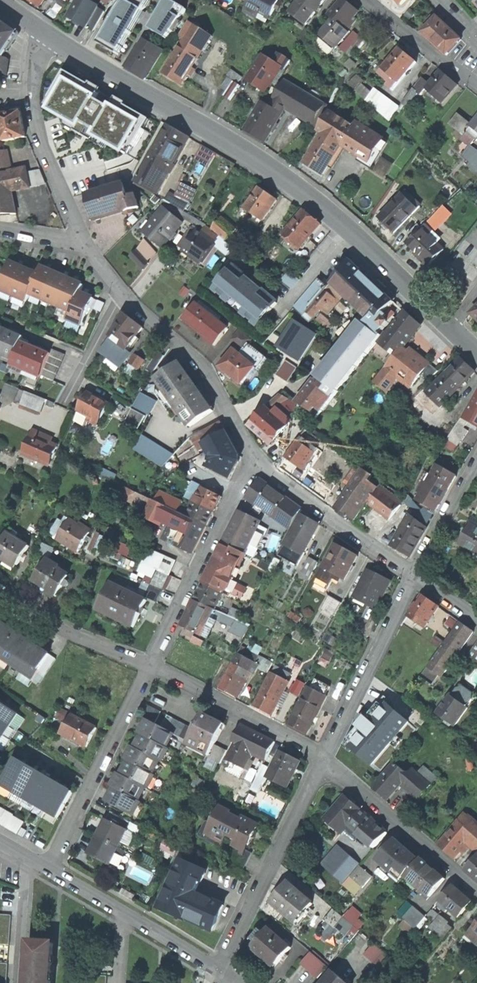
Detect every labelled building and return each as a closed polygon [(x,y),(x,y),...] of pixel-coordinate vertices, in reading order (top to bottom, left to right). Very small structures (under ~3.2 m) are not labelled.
[(53,2),(63,9),(67,4),(62,0),(54,0),(53,2)] [(85,0),(80,0),(78,4),(75,5),(72,10),(74,11),(70,18),(87,28),(95,14),(98,9),(99,8),(85,0)] [(101,41),(121,52),(150,0),(120,0),(116,5),(119,7),(110,23),(106,21),(99,34),(104,36),(101,41)] [(150,31),(168,41),(187,7),(173,0),(167,0),(150,31)] [(250,2),(245,11),(258,19),(262,11),(271,16),(276,8),(275,8),(280,0),(251,0),(250,2)] [(321,8),(320,7),(326,0),(301,0),(290,13),(307,26),(321,8)] [(336,48),(349,33),(347,32),(352,27),(349,24),(358,14),(343,1),(329,17),(333,20),(321,35),(336,48)] [(105,13),(98,9),(95,14),(101,18),(105,13)] [(94,32),(101,18),(95,14),(87,28),(94,32)] [(461,40),(436,18),(424,32),(449,54),(461,40)] [(180,47),(198,59),(212,36),(189,22),(179,37),(184,40),(180,47)] [(2,56),(17,35),(0,23),(0,55),(2,56)] [(307,26),(298,38),(305,43),(313,31),(307,26)] [(340,49),(345,53),(352,46),(360,36),(355,32),(340,49)] [(360,36),(352,46),(357,50),(359,48),(364,42),(365,41),(360,36)] [(155,65),(163,52),(144,40),(127,69),(146,80),(153,68),(156,70),(158,66),(155,65)] [(368,45),(364,42),(359,48),(363,52),(368,45)] [(357,50),(352,46),(345,53),(351,58),(357,50)] [(181,85),(198,59),(180,47),(163,74),(181,85)] [(388,86),(393,91),(417,63),(401,49),(379,74),(390,83),(388,86)] [(264,57),(250,78),(267,90),(271,83),(277,86),(287,72),(285,71),(291,61),(278,53),(272,62),(264,57)] [(1,59),(0,64),(0,66),(0,74),(7,75),(9,60),(1,59)] [(149,112),(75,70),(74,73),(67,70),(46,107),(69,120),(66,126),(106,148),(109,143),(137,159),(157,123),(147,117),(149,112)] [(228,77),(228,78),(234,82),(238,84),(243,78),(233,71),(228,77)] [(442,103),(458,85),(441,71),(430,84),(426,89),(428,91),(442,103)] [(227,91),(234,82),(228,78),(221,87),(227,91)] [(430,84),(422,79),(403,104),(408,108),(419,93),(424,97),(428,91),(426,89),(430,84)] [(227,91),(224,96),(231,101),(241,87),(238,84),(234,82),(227,91)] [(287,82),(274,101),(286,108),(314,126),(326,106),(287,82)] [(374,89),(365,101),(370,105),(379,93),(374,89)] [(370,105),(377,111),(387,99),(379,93),(370,105)] [(400,109),(387,99),(377,111),(390,121),(400,109)] [(282,114),(286,108),(274,101),(271,107),(282,114)] [(264,143),(282,114),(271,107),(263,103),(245,131),(264,143)] [(26,138),(21,112),(0,116),(0,124),(1,131),(0,131),(0,141),(3,141),(3,142),(26,138)] [(324,134),(319,142),(337,154),(343,145),(366,160),(377,142),(374,140),(377,135),(352,119),(349,124),(330,112),(318,131),(324,134)] [(476,141),(476,142),(476,119),(472,125),(458,114),(450,125),(457,130),(464,136),(466,133),(476,141)] [(168,126),(153,153),(174,164),(189,137),(168,126)] [(455,134),(471,147),(476,141),(466,133),(464,136),(457,130),(455,134)] [(337,154),(319,142),(305,165),(323,176),(337,154)] [(212,166),(219,152),(205,144),(197,158),(212,166)] [(9,160),(8,152),(0,154),(0,161),(9,160)] [(476,173),(476,152),(467,166),(476,173)] [(174,164),(153,153),(137,183),(157,195),(174,164)] [(378,171),(388,176),(395,162),(385,156),(378,171)] [(0,161),(0,169),(11,167),(9,160),(0,161)] [(8,172),(12,192),(31,188),(28,173),(27,168),(8,172)] [(43,170),(35,171),(38,187),(46,185),(43,170)] [(35,171),(28,173),(31,188),(38,187),(35,171)] [(17,214),(12,192),(8,172),(0,174),(0,215),(17,214)] [(128,199),(123,182),(88,193),(96,221),(139,208),(136,196),(128,199)] [(415,189),(412,186),(395,202),(410,218),(421,207),(420,207),(424,203),(432,211),(437,207),(417,187),(415,189)] [(258,228),(278,201),(260,188),(245,209),(256,217),(252,224),(251,226),(251,228),(252,230),(255,230),(256,230),(258,228)] [(176,196),(171,204),(184,212),(189,203),(176,196)] [(395,202),(379,219),(395,234),(410,218),(395,202)] [(428,215),(432,211),(424,203),(420,207),(421,207),(428,215)] [(159,220),(146,234),(163,248),(183,225),(164,209),(156,217),(159,220)] [(305,211),(284,236),(300,249),(321,224),(305,211)] [(222,219),(213,230),(226,241),(235,231),(222,219)] [(408,234),(413,239),(422,229),(417,224),(408,234)] [(444,251),(429,236),(433,232),(426,225),(422,229),(413,239),(408,244),(416,252),(414,254),(428,268),(444,251)] [(206,226),(200,234),(200,235),(215,245),(220,238),(211,232),(212,231),(206,226)] [(192,228),(179,247),(202,263),(215,245),(200,235),(200,234),(192,228)] [(145,243),(137,251),(149,263),(157,255),(145,243)] [(233,249),(228,255),(241,265),(246,259),(233,249)] [(137,251),(131,257),(144,271),(150,264),(149,263),(137,251)] [(333,369),(318,383),(335,396),(341,389),(355,371),(382,337),(380,335),(386,327),(387,328),(390,324),(389,323),(394,317),(391,314),(387,312),(395,303),(383,292),(385,289),(387,287),(380,281),(376,285),(351,262),(333,283),(345,296),(365,316),(360,322),(365,327),(352,339),(355,341),(342,353),(344,355),(331,367),(333,369)] [(11,263),(0,289),(0,291),(13,296),(25,269),(11,263)] [(42,268),(39,275),(31,295),(44,300),(56,273),(42,268)] [(235,268),(216,290),(231,303),(233,301),(245,312),(244,314),(259,326),(278,304),(263,291),(263,292),(249,281),(250,281),(235,268)] [(39,275),(25,269),(13,296),(27,302),(31,295),(39,275)] [(290,272),(281,282),(291,291),(300,280),(290,272)] [(70,280),(56,273),(44,300),(58,307),(70,280)] [(304,318),(307,314),(329,288),(320,279),(294,309),(304,318)] [(84,286),(70,280),(58,307),(72,313),(81,293),(84,286)] [(345,296),(333,283),(329,288),(307,314),(314,320),(324,309),(329,312),(332,309),(333,310),(345,296)] [(95,300),(81,293),(72,313),(69,320),(83,326),(95,300)] [(197,304),(183,322),(205,340),(206,339),(215,347),(229,330),(197,304)] [(405,312),(380,343),(392,353),(397,347),(402,350),(403,348),(422,326),(405,312)] [(129,355),(128,351),(127,350),(143,328),(125,313),(112,337),(111,338),(101,352),(109,358),(111,356),(119,362),(123,362),(129,355)] [(277,347),(303,364),(323,335),(297,317),(277,347)] [(10,331),(0,327),(0,353),(10,331)] [(22,342),(24,337),(10,331),(0,353),(0,356),(14,362),(22,342)] [(233,340),(244,350),(249,344),(252,341),(240,331),(233,340)] [(26,372),(36,348),(22,342),(14,362),(12,366),(26,372)] [(221,367),(242,385),(265,358),(249,344),(244,350),(240,355),(235,350),(221,367)] [(50,356),(51,354),(36,348),(26,372),(40,379),(42,376),(44,369),(47,363),(50,356)] [(427,367),(403,348),(402,350),(396,357),(393,355),(386,363),(389,366),(379,379),(390,388),(398,379),(405,384),(408,381),(413,385),(420,376),(427,367)] [(51,354),(50,356),(63,362),(66,355),(53,350),(51,354)] [(158,352),(147,370),(153,374),(165,356),(158,352)] [(50,356),(47,363),(60,368),(63,362),(50,356)] [(139,357),(132,366),(139,371),(145,361),(139,357)] [(441,407),(476,372),(461,358),(426,393),(441,407)] [(44,369),(57,375),(60,368),(47,363),(44,369)] [(180,364),(157,380),(165,392),(168,390),(180,406),(177,408),(191,427),(213,411),(180,364)] [(427,367),(420,376),(429,382),(439,371),(429,364),(427,367)] [(44,369),(42,376),(54,381),(57,375),(44,369)] [(318,383),(316,381),(297,404),(308,410),(307,413),(316,420),(335,396),(318,383)] [(8,385),(3,396),(15,401),(19,389),(8,385)] [(19,389),(15,401),(14,403),(21,406),(27,392),(19,389)] [(441,407),(426,393),(423,390),(415,398),(418,401),(433,415),(441,407)] [(27,392),(21,406),(20,410),(41,419),(46,407),(49,401),(27,392)] [(138,400),(150,406),(154,400),(141,393),(138,400)] [(109,405),(89,394),(77,415),(97,426),(109,405)] [(281,394),(267,407),(273,413),(289,399),(281,394)] [(465,419),(469,422),(476,427),(476,398),(465,419)] [(152,407),(150,406),(138,400),(137,399),(133,407),(148,415),(152,407)] [(56,404),(49,401),(46,407),(53,410),(56,404)] [(433,415),(418,401),(412,408),(427,422),(433,415)] [(273,413),(267,407),(253,423),(271,438),(284,423),(273,413)] [(146,416),(133,409),(125,422),(139,430),(146,416)] [(469,422),(465,419),(462,418),(455,428),(463,432),(469,422)] [(239,462),(240,457),(221,422),(192,438),(199,452),(206,448),(211,457),(212,461),(208,468),(231,479),(239,462)] [(463,432),(455,428),(447,440),(459,447),(467,435),(463,432)] [(307,430),(302,437),(314,446),(319,439),(307,430)] [(51,466),(59,448),(49,444),(51,440),(33,433),(24,454),(51,466)] [(146,434),(137,449),(168,467),(177,453),(146,434)] [(302,437),(286,459),(303,471),(314,456),(319,460),(324,453),(314,446),(302,437)] [(430,507),(437,511),(457,476),(439,466),(427,486),(424,484),(420,492),(424,494),(420,501),(424,503),(422,506),(428,510),(430,507)] [(344,483),(351,488),(362,473),(355,468),(344,483)] [(351,488),(336,508),(355,522),(368,504),(391,520),(402,506),(370,482),(374,477),(365,470),(362,473),(351,488)] [(187,480),(185,485),(192,488),(194,484),(187,480)] [(261,481),(248,499),(264,509),(276,492),(261,481)] [(195,495),(192,501),(215,512),(222,497),(203,488),(198,497),(195,495)] [(133,504),(138,494),(129,489),(124,499),(133,504)] [(140,489),(138,494),(155,502),(188,518),(190,514),(180,510),(183,504),(161,493),(159,498),(149,493),(149,494),(140,489)] [(276,492),(264,509),(292,529),(302,511),(276,492)] [(150,512),(155,502),(138,494),(133,504),(150,512)] [(189,507),(192,509),(190,514),(188,518),(207,528),(215,512),(192,501),(189,507)] [(413,501),(407,506),(417,517),(422,512),(413,501)] [(163,523),(164,521),(166,524),(170,524),(170,527),(164,539),(194,554),(207,528),(188,518),(155,502),(150,512),(148,516),(149,516),(148,519),(159,524),(160,523),(163,523)] [(225,543),(244,553),(246,554),(259,528),(261,523),(240,513),(225,543)] [(415,515),(411,513),(392,546),(411,557),(428,529),(414,518),(415,515)] [(320,525),(303,515),(290,539),(307,549),(320,525)] [(52,533),(59,538),(70,520),(67,518),(63,524),(59,522),(52,533)] [(70,520),(59,538),(58,540),(79,553),(91,534),(77,525),(71,521),(70,520)] [(460,544),(475,552),(476,549),(476,550),(476,528),(471,525),(460,544)] [(259,528),(246,554),(253,557),(265,531),(259,528)] [(19,566),(31,547),(17,538),(20,534),(13,529),(10,534),(9,533),(0,547),(0,558),(5,561),(7,559),(19,566)] [(115,531),(109,529),(107,535),(113,537),(115,531)] [(101,535),(99,533),(91,550),(94,552),(96,548),(106,552),(111,540),(101,536),(101,535)] [(307,549),(290,539),(280,556),(298,566),(307,549)] [(217,558),(236,568),(244,553),(225,543),(217,558)] [(337,545),(326,566),(324,569),(338,576),(346,580),(359,556),(337,545)] [(151,568),(158,554),(150,550),(143,564),(146,565),(151,568)] [(158,571),(161,572),(167,559),(167,558),(158,554),(151,568),(158,571)] [(204,585),(223,594),(225,589),(229,582),(236,568),(217,558),(204,585)] [(176,563),(167,559),(161,572),(170,576),(176,563)] [(319,563),(310,559),(302,572),(311,577),(319,563)] [(61,568),(48,560),(34,583),(57,598),(70,577),(59,570),(61,568)] [(326,566),(322,563),(312,581),(331,591),(338,576),(324,569),(326,566)] [(142,573),(154,579),(158,571),(151,568),(146,565),(144,566),(143,567),(142,569),(142,571),(142,573)] [(151,585),(165,592),(172,577),(170,576),(161,572),(158,571),(154,579),(151,585)] [(390,582),(368,572),(357,595),(369,601),(367,604),(377,609),(390,582)] [(236,585),(229,582),(225,589),(233,592),(236,585)] [(148,601),(111,584),(107,594),(110,595),(105,607),(125,616),(122,622),(135,628),(148,601)] [(165,592),(151,585),(145,597),(158,604),(165,592)] [(196,601),(215,610),(223,594),(204,585),(196,601)] [(238,601),(227,596),(224,600),(236,606),(238,601)] [(342,604),(329,596),(322,609),(335,617),(342,604)] [(429,622),(440,607),(423,596),(413,611),(429,622)] [(196,601),(183,627),(199,635),(199,634),(202,636),(207,625),(208,625),(215,610),(196,601)] [(425,627),(429,622),(413,611),(409,616),(425,627)] [(237,620),(230,632),(244,639),(252,626),(237,620)] [(443,678),(475,633),(461,623),(429,668),(443,678)] [(6,625),(0,634),(0,657),(16,632),(6,625)] [(16,632),(0,657),(11,665),(28,640),(16,632)] [(39,647),(28,640),(11,665),(22,672),(39,647)] [(476,662),(476,644),(468,656),(476,662)] [(51,655),(39,647),(22,672),(34,680),(51,655)] [(243,647),(239,654),(256,663),(260,656),(243,647)] [(328,650),(325,655),(333,660),(336,655),(328,650)] [(257,670),(259,665),(256,663),(239,654),(234,663),(252,672),(252,673),(254,669),(257,670)] [(252,672),(234,663),(230,671),(247,681),(252,672)] [(278,667),(275,673),(287,680),(291,674),(278,667)] [(247,681),(230,671),(220,688),(237,698),(247,681)] [(273,672),(264,689),(281,697),(289,681),(287,680),(275,673),(273,672)] [(316,679),(311,688),(326,698),(331,689),(316,679)] [(299,681),(292,693),(299,697),(305,684),(299,681)] [(464,687),(458,688),(452,697),(451,696),(438,715),(455,727),(469,708),(468,707),(474,699),(473,693),(464,687)] [(309,693),(306,691),(302,699),(320,709),(326,698),(311,688),(309,693)] [(281,697),(264,689),(255,706),(271,715),(281,697)] [(320,709),(302,699),(288,725),(306,734),(320,709)] [(379,700),(341,746),(366,767),(405,721),(379,700)] [(12,726),(20,715),(0,702),(0,718),(12,726)] [(143,719),(148,721),(156,725),(162,712),(150,706),(143,719)] [(196,750),(209,756),(210,756),(216,745),(226,725),(203,714),(188,742),(198,746),(196,750)] [(73,715),(67,727),(72,729),(78,718),(73,715)] [(162,728),(174,735),(187,741),(193,729),(168,716),(162,728)] [(5,737),(12,726),(0,718),(0,734),(5,737)] [(72,729),(67,727),(63,735),(88,748),(98,729),(78,718),(72,729)] [(141,734),(143,736),(167,748),(174,735),(162,728),(156,725),(148,721),(141,734)] [(241,727),(233,742),(236,744),(227,760),(244,769),(253,752),(245,748),(253,733),(241,727)] [(245,748),(253,752),(258,754),(258,757),(267,761),(276,744),(253,733),(245,748)] [(136,749),(160,761),(162,763),(169,750),(167,748),(143,736),(136,749)] [(216,745),(210,756),(209,756),(208,758),(221,765),(228,751),(216,745)] [(127,761),(129,762),(153,775),(160,761),(136,749),(134,748),(127,761)] [(301,762),(282,752),(272,771),(268,779),(287,788),(301,762)] [(29,766),(17,760),(2,785),(14,792),(29,766)] [(396,761),(375,786),(389,799),(403,784),(406,786),(413,777),(411,774),(413,771),(409,767),(406,770),(396,761)] [(129,762),(122,775),(146,788),(148,789),(155,776),(153,775),(129,762)] [(40,773),(29,766),(14,792),(25,798),(40,773)] [(268,779),(272,771),(264,767),(258,779),(266,783),(268,779)] [(415,770),(413,771),(411,774),(413,777),(406,786),(420,799),(432,785),(415,770)] [(51,779),(40,773),(25,798),(36,805),(51,779)] [(115,788),(139,801),(146,788),(122,775),(120,774),(113,787),(115,788)] [(62,785),(51,779),(36,805),(47,811),(62,785)] [(266,783),(258,779),(253,788),(261,792),(266,783)] [(74,792),(62,785),(47,811),(58,818),(74,792)] [(139,801),(115,788),(108,802),(133,816),(141,802),(139,801)] [(349,826),(362,811),(346,797),(327,819),(344,833),(349,826)] [(362,811),(349,826),(375,848),(388,833),(362,811)] [(112,812),(107,821),(128,831),(132,822),(112,812)] [(219,812),(212,825),(219,828),(214,838),(225,843),(229,835),(237,840),(234,845),(236,846),(245,851),(246,850),(259,826),(243,818),(243,819),(230,813),(228,817),(219,812)] [(468,843),(476,851),(476,823),(466,814),(452,830),(468,843)] [(128,831),(107,821),(99,838),(119,848),(128,831)] [(439,844),(455,858),(468,843),(452,830),(439,844)] [(119,848),(99,838),(90,855),(111,865),(119,848)] [(405,877),(420,861),(395,840),(385,851),(386,852),(378,861),(386,868),(388,866),(403,880),(405,877)] [(165,841),(162,850),(175,856),(179,848),(165,841)] [(236,846),(229,860),(231,861),(231,865),(242,869),(251,853),(246,850),(245,851),(236,846)] [(334,873),(348,856),(338,847),(323,864),(334,873)] [(334,873),(345,883),(350,877),(360,866),(348,856),(334,873)] [(467,870),(476,879),(476,858),(467,870)] [(420,861),(405,877),(430,898),(446,880),(421,859),(420,861)] [(180,873),(174,887),(171,886),(161,908),(162,908),(163,906),(172,910),(171,912),(188,920),(189,919),(214,930),(224,906),(196,893),(201,882),(202,882),(206,873),(182,862),(178,871),(180,873)] [(350,877),(358,884),(363,889),(373,877),(360,866),(350,877)] [(345,883),(344,885),(352,891),(358,884),(350,877),(345,883)] [(288,883),(272,902),(297,923),(313,904),(288,883)] [(358,896),(363,889),(358,884),(352,891),(358,896)] [(453,886),(432,910),(439,916),(447,907),(459,918),(473,903),(453,886)] [(414,906),(403,919),(416,930),(426,917),(414,906)] [(334,909),(324,921),(335,930),(345,918),(334,909)] [(439,916),(432,910),(427,916),(435,922),(439,916)] [(445,926),(440,921),(432,929),(426,935),(433,940),(438,934),(445,940),(453,931),(445,925),(445,926)] [(467,934),(476,943),(476,923),(467,934)] [(269,928),(252,948),(262,956),(264,954),(278,965),(292,948),(269,928)] [(30,942),(28,982),(52,982),(55,944),(30,942)] [(374,943),(364,954),(382,969),(391,958),(374,943)] [(311,952),(301,963),(319,979),(329,967),(311,952)] [(329,982),(347,982),(334,972),(326,980),(329,982)]
